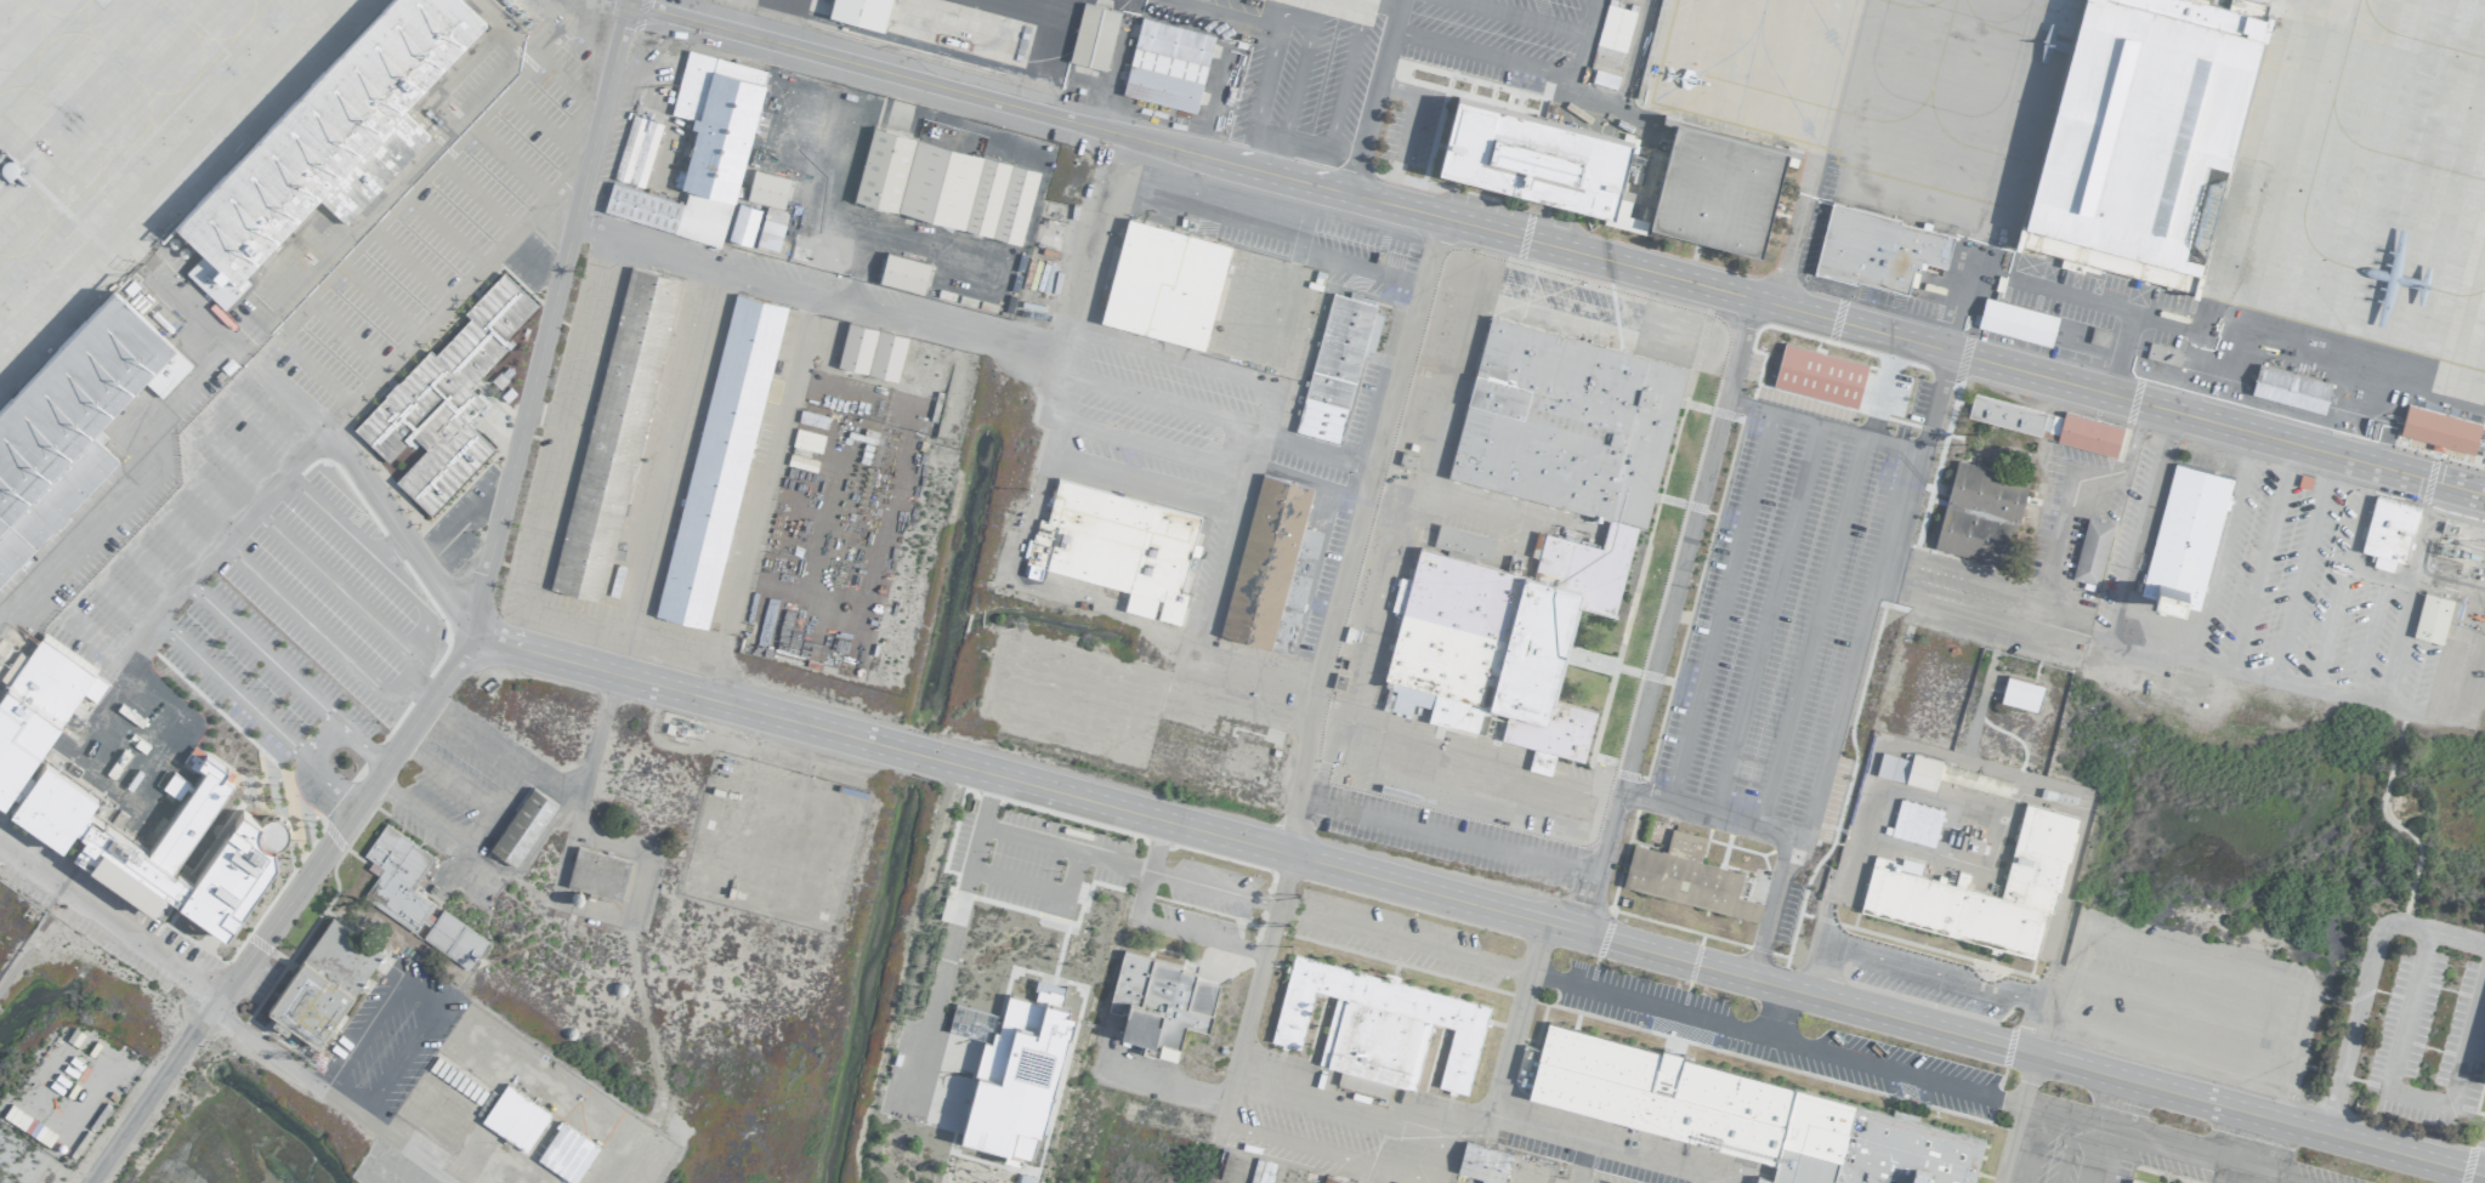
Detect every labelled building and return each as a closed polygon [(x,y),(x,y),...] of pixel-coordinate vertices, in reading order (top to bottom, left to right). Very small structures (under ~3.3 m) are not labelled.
[(172,232),(393,0),(450,0),(478,27),(397,112),(429,141),(342,232),(313,205),(233,289),(172,232)] [(823,16),(879,32),(887,0),(827,0),(823,16)] [(2264,12),(2266,3),(2252,0),(2227,0),(2226,4),(2210,0),(2076,0),(2021,249),(2200,288),(2261,12),(2264,12)] [(1118,10),(1080,2),(1068,62),(1106,70),(1118,10)] [(1212,34),(1138,17),(1121,96),(1195,112),(1212,34)] [(764,69),(685,50),(669,114),(693,120),(677,187),(685,189),(682,200),(608,183),(601,214),(721,244),(764,69)] [(1437,175),(1603,211),(1600,223),(1642,233),(1645,220),(1625,215),(1629,200),(1617,197),(1630,138),(1453,99),(1437,175)] [(612,180),(643,186),(658,121),(628,114),(612,180)] [(1762,253),(1781,164),(1795,167),(1799,148),(1672,120),(1649,229),(1762,253)] [(1037,167),(869,127),(851,201),(1019,241),(1037,167)] [(431,175),(444,188),(476,155),(463,142),(431,175)] [(788,177),(750,167),(743,198),(781,207),(788,177)] [(749,245),(758,207),(734,203),(726,239),(749,245)] [(753,245),(775,251),(785,211),(765,205),(753,245)] [(1813,274),(1906,293),(1911,269),(1921,271),(1922,263),(1945,268),(1953,231),(1827,205),(1813,274)] [(1203,347),(1227,241),(1123,217),(1099,323),(1203,347)] [(876,283),(921,290),(926,260),(883,252),(876,283)] [(554,590),(607,601),(673,277),(620,266),(554,590)] [(350,428),(386,462),(409,437),(422,449),(392,480),(429,514),(492,448),(464,421),(483,402),(467,387),(509,343),(504,337),(535,305),(500,272),(461,311),(467,315),(431,354),(426,348),(350,428)] [(117,460),(0,585),(0,410),(110,292),(174,351),(92,437),(117,460)] [(658,618),(710,629),(778,303),(725,292),(658,618)] [(1380,313),(1372,312),(1374,303),(1327,292),(1294,432),(1338,442),(1360,351),(1371,353),(1380,313)] [(1975,327),(2049,345),(2056,315),(1982,297),(1975,327)] [(1679,363),(1483,317),(1446,479),(1606,516),(1599,545),(1537,530),(1527,574),(1423,550),(1383,603),(1397,613),(1381,679),(1390,687),(1380,700),(1395,711),(1406,713),(1413,704),(1428,707),(1425,721),(1481,733),(1487,709),(1500,711),(1504,713),(1498,739),(1531,746),(1526,769),(1548,774),(1553,753),(1582,761),(1593,710),(1553,700),(1575,607),(1621,618),(1679,363)] [(904,335),(844,322),(835,368),(895,380),(904,335)] [(2109,329),(2091,327),(2089,342),(2095,343),(2096,337),(2102,338),(2101,345),(2107,346),(2109,329)] [(1866,362),(1781,343),(1771,387),(1856,407),(1866,362)] [(2323,412),(2330,382),(2256,364),(2249,395),(2323,412)] [(2121,426),(2062,412),(2061,415),(1970,394),(1965,419),(2115,453),(2121,426)] [(2479,422),(2405,404),(2398,434),(2430,442),(2428,449),(2442,452),(2443,446),(2472,453),(2479,422)] [(1933,549),(2006,566),(2026,478),(1953,461),(1933,549)] [(2229,477),(2169,463),(2139,596),(2199,609),(2229,477)] [(1310,485),(1255,473),(1220,637),(1290,652),(1317,530),(1301,527),(1310,485)] [(1198,513),(1054,479),(1044,519),(1036,518),(1031,539),(1027,538),(1019,574),(1038,578),(1040,568),(1127,588),(1122,609),(1153,616),(1152,618),(1178,624),(1185,593),(1179,592),(1187,554),(1196,556),(1198,545),(1192,544),(1198,513)] [(2405,563),(2417,505),(2371,496),(2361,552),(2374,554),(2372,566),(2393,570),(2395,561),(2405,563)] [(2069,581),(2095,588),(2112,524),(2085,517),(2069,581)] [(1493,536),(1435,523),(1430,545),(1443,547),(1442,552),(1488,562),(1493,536)] [(2452,599),(2422,591),(2411,636),(2440,643),(2452,599)] [(8,807),(74,692),(93,703),(106,682),(90,673),(96,664),(39,632),(25,656),(15,650),(1,675),(5,677),(0,686),(0,802),(8,807)] [(1998,701),(2035,711),(2043,685),(2005,674),(1998,701)] [(226,934),(284,840),(286,823),(278,818),(244,812),(237,807),(192,881),(174,870),(227,781),(220,777),(226,767),(202,752),(197,755),(186,752),(178,764),(202,768),(192,785),(170,772),(159,787),(178,800),(153,842),(34,770),(6,814),(61,847),(70,830),(80,835),(67,858),(161,916),(171,902),(226,934)] [(1940,760),(1910,753),(1908,759),(1879,752),(1873,776),(1933,789),(1940,760)] [(2010,782),(1940,764),(1937,778),(2006,797),(2010,782)] [(555,802),(527,785),(488,849),(515,866),(555,802)] [(1889,836),(1932,846),(1941,809),(1898,798),(1889,836)] [(1857,914),(2032,954),(2043,910),(2052,912),(2075,815),(2020,802),(1999,894),(1916,876),(1919,861),(1899,857),(1897,860),(1871,854),(1857,914)] [(432,854),(381,823),(359,858),(380,871),(363,898),(414,929),(419,922),(426,927),(419,938),(467,969),(487,938),(435,906),(436,904),(412,888),(432,854)] [(1698,861),(1703,835),(1668,827),(1663,849),(1629,842),(1619,888),(1755,918),(1759,900),(1735,895),(1740,870),(1698,861)] [(628,859),(574,846),(564,885),(618,898),(628,859)] [(266,1012),(317,1043),(324,1034),(330,1037),(344,1016),(340,1013),(379,949),(325,916),(266,1012)] [(1205,1030),(1218,976),(1118,954),(1106,1011),(1122,1014),(1117,1034),(1141,1040),(1139,1052),(1174,1059),(1181,1025),(1205,1030)] [(1486,1003),(1395,983),(1397,974),(1381,972),(1380,974),(1289,955),(1270,1041),(1299,1047),(1311,990),(1332,994),(1317,1064),(1338,1069),(1334,1085),(1386,1096),(1389,1084),(1413,1088),(1428,1022),(1449,1026),(1436,1086),(1466,1093),(1486,1003)] [(959,1139),(1003,1148),(1002,1154),(1036,1160),(1066,1007),(1004,994),(999,1013),(951,1005),(946,1031),(978,1039),(959,1139)] [(1774,1158),(1769,1178),(1753,1175),(1751,1182),(1971,1182),(1981,1137),(1914,1122),(1917,1115),(1894,1109),(1894,1107),(1542,1028),(1525,1102),(1774,1158)] [(477,1122),(523,1150),(549,1111),(503,1082),(477,1122)] [(596,1143),(557,1121),(534,1160),(573,1182),(596,1143)] [(1453,1173),(1487,1181),(1500,1182),(1508,1151),(1462,1141),(1453,1173)] [(1352,1182),(1322,1175),(1320,1182),(1352,1182)]
